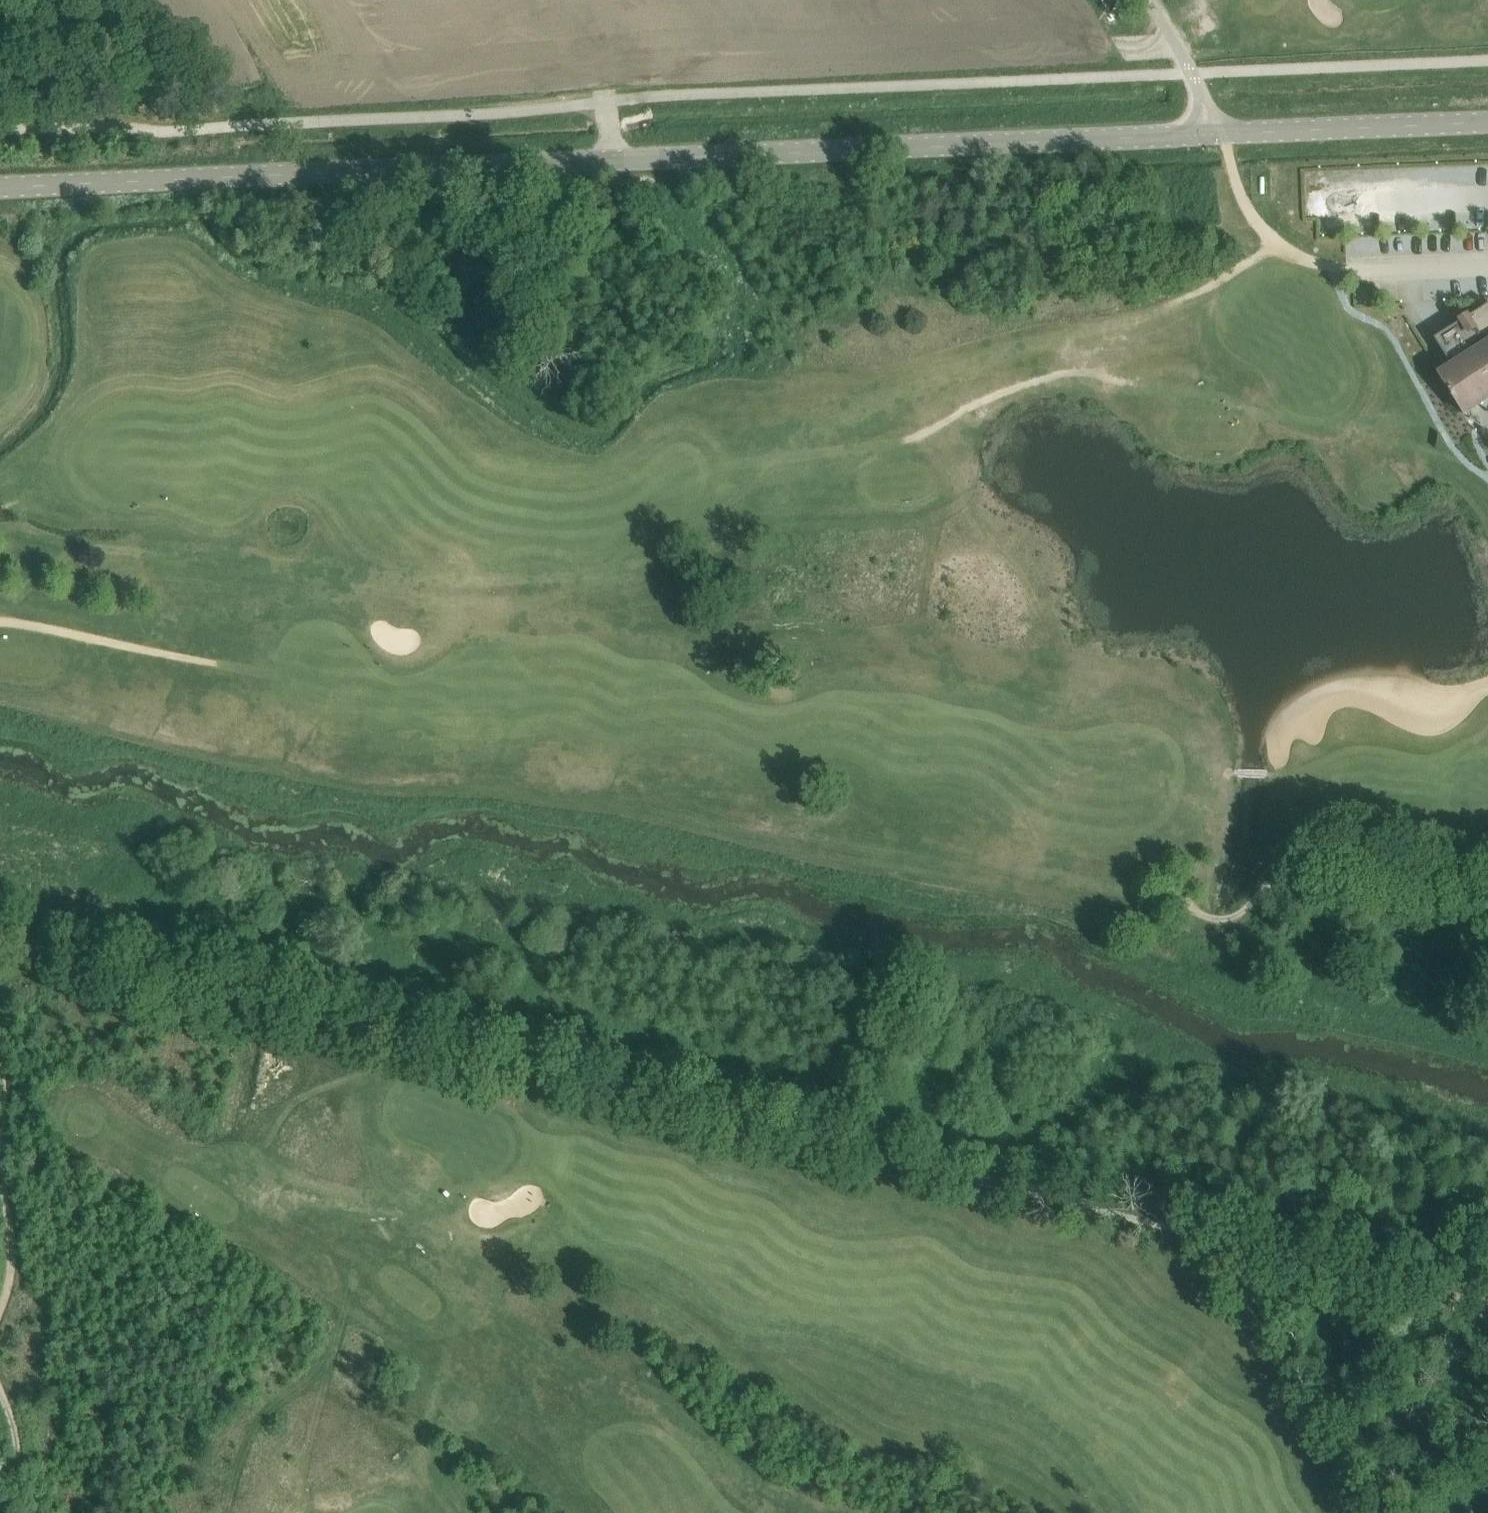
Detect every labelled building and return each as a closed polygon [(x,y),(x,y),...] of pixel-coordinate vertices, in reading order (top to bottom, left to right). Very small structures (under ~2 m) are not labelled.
[(1453,364),(1438,374),(1466,418),(1487,404),(1487,305),(1436,339),(1453,364)]
